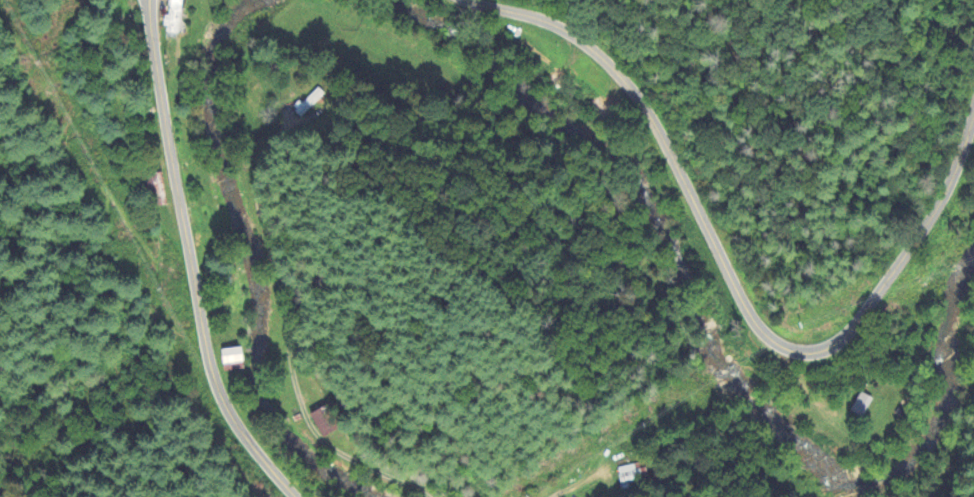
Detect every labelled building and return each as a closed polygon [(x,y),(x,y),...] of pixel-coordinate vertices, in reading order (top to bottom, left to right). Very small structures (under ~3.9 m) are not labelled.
[(180,39),(182,0),(171,0),(170,17),(167,17),(166,38),(180,39)] [(326,96),(320,88),(294,109),(301,117),(326,96)] [(166,207),(161,175),(147,176),(151,209),(166,207)] [(223,350),(224,372),(245,371),(243,349),(223,350)] [(852,413),(864,418),(873,399),(861,393),(852,413)] [(343,429),(331,406),(311,416),(323,439),(343,429)] [(640,470),(639,464),(618,469),(621,484),(647,478),(645,469),(640,470)]
